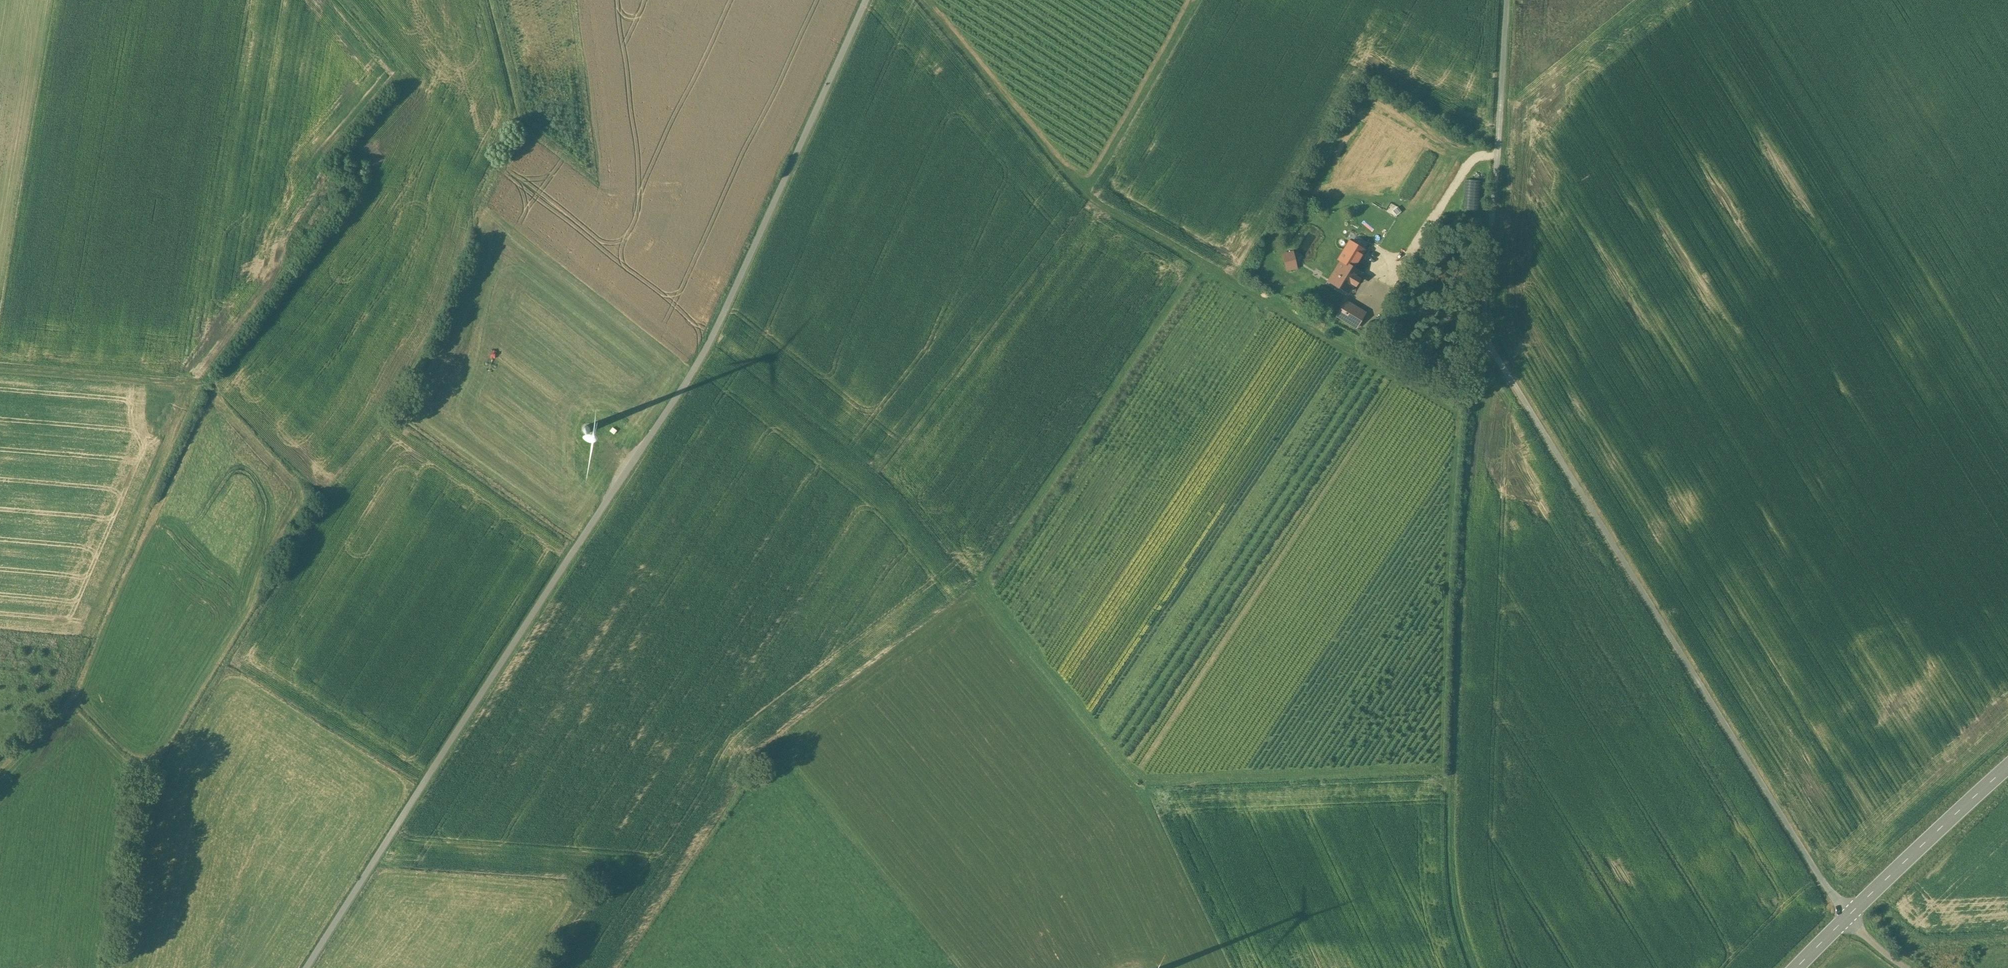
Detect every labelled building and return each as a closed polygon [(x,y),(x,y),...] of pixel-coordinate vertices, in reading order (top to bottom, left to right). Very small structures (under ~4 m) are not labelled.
[(1481,209),(1481,178),(1467,178),(1467,209),(1481,209)] [(1285,270),(1298,267),(1293,249),(1281,252),(1285,270)] [(1342,260),(1329,281),(1349,293),(1362,272),(1342,260)] [(1356,327),(1365,312),(1346,301),(1337,316),(1356,327)]
